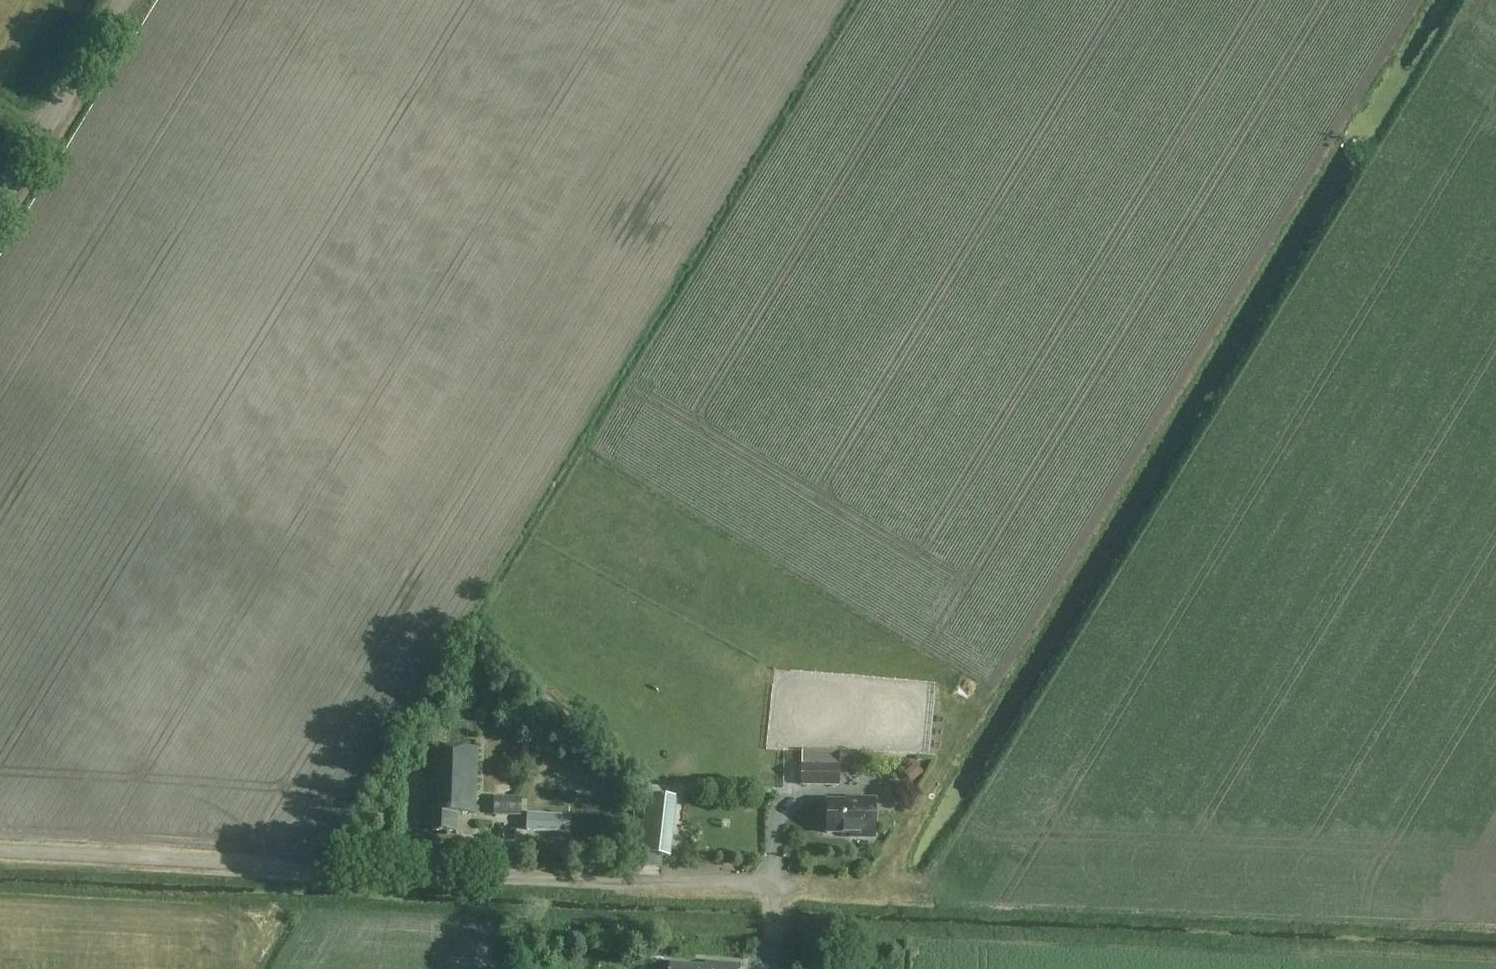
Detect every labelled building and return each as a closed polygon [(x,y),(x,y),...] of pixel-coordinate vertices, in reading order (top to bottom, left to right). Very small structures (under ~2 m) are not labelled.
[(475,747),(425,746),(423,825),(431,825),(431,830),(456,831),(456,813),(473,813),(475,747)] [(857,751),(804,749),(803,786),(840,787),(841,765),(856,765),(857,751)] [(672,789),(651,786),(650,796),(647,795),(640,854),(667,857),(673,798),(671,798),(672,789)] [(520,797),(492,796),(491,815),(519,816),(520,797)] [(876,802),(826,801),(826,833),(876,834),(876,802)] [(528,813),(527,830),(571,832),(572,816),(528,813)] [(646,864),(646,877),(665,878),(666,865),(646,864)]
